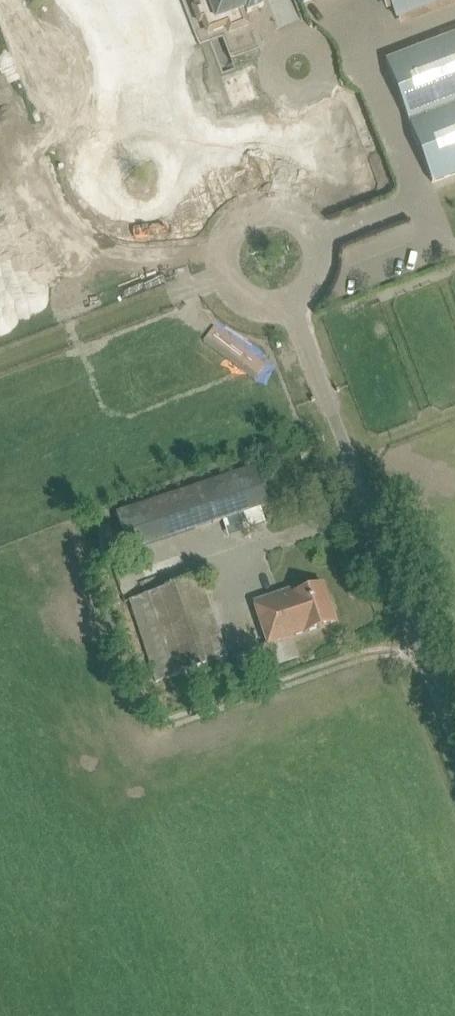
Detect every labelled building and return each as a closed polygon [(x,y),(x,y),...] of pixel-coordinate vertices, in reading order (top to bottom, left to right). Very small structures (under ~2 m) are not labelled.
[(194,7),(200,22),(207,40),(210,39),(224,34),(229,32),(249,24),(243,10),(246,8),(248,13),(264,6),(262,0),(191,0),(194,7)] [(397,18),(444,0),(390,0),(397,18)] [(432,183),(454,174),(454,36),(417,50),(386,62),(432,183)] [(256,463),(115,509),(130,552),(151,545),(186,532),(223,520),(263,507),(270,505),(256,463)] [(228,658),(201,578),(128,601),(155,682),(228,658)] [(246,650),(247,652),(231,657),(236,672),(251,667),(250,662),(271,654),(268,644),(337,621),(324,583),(294,593),(292,588),(254,601),(268,643),(246,650)]
